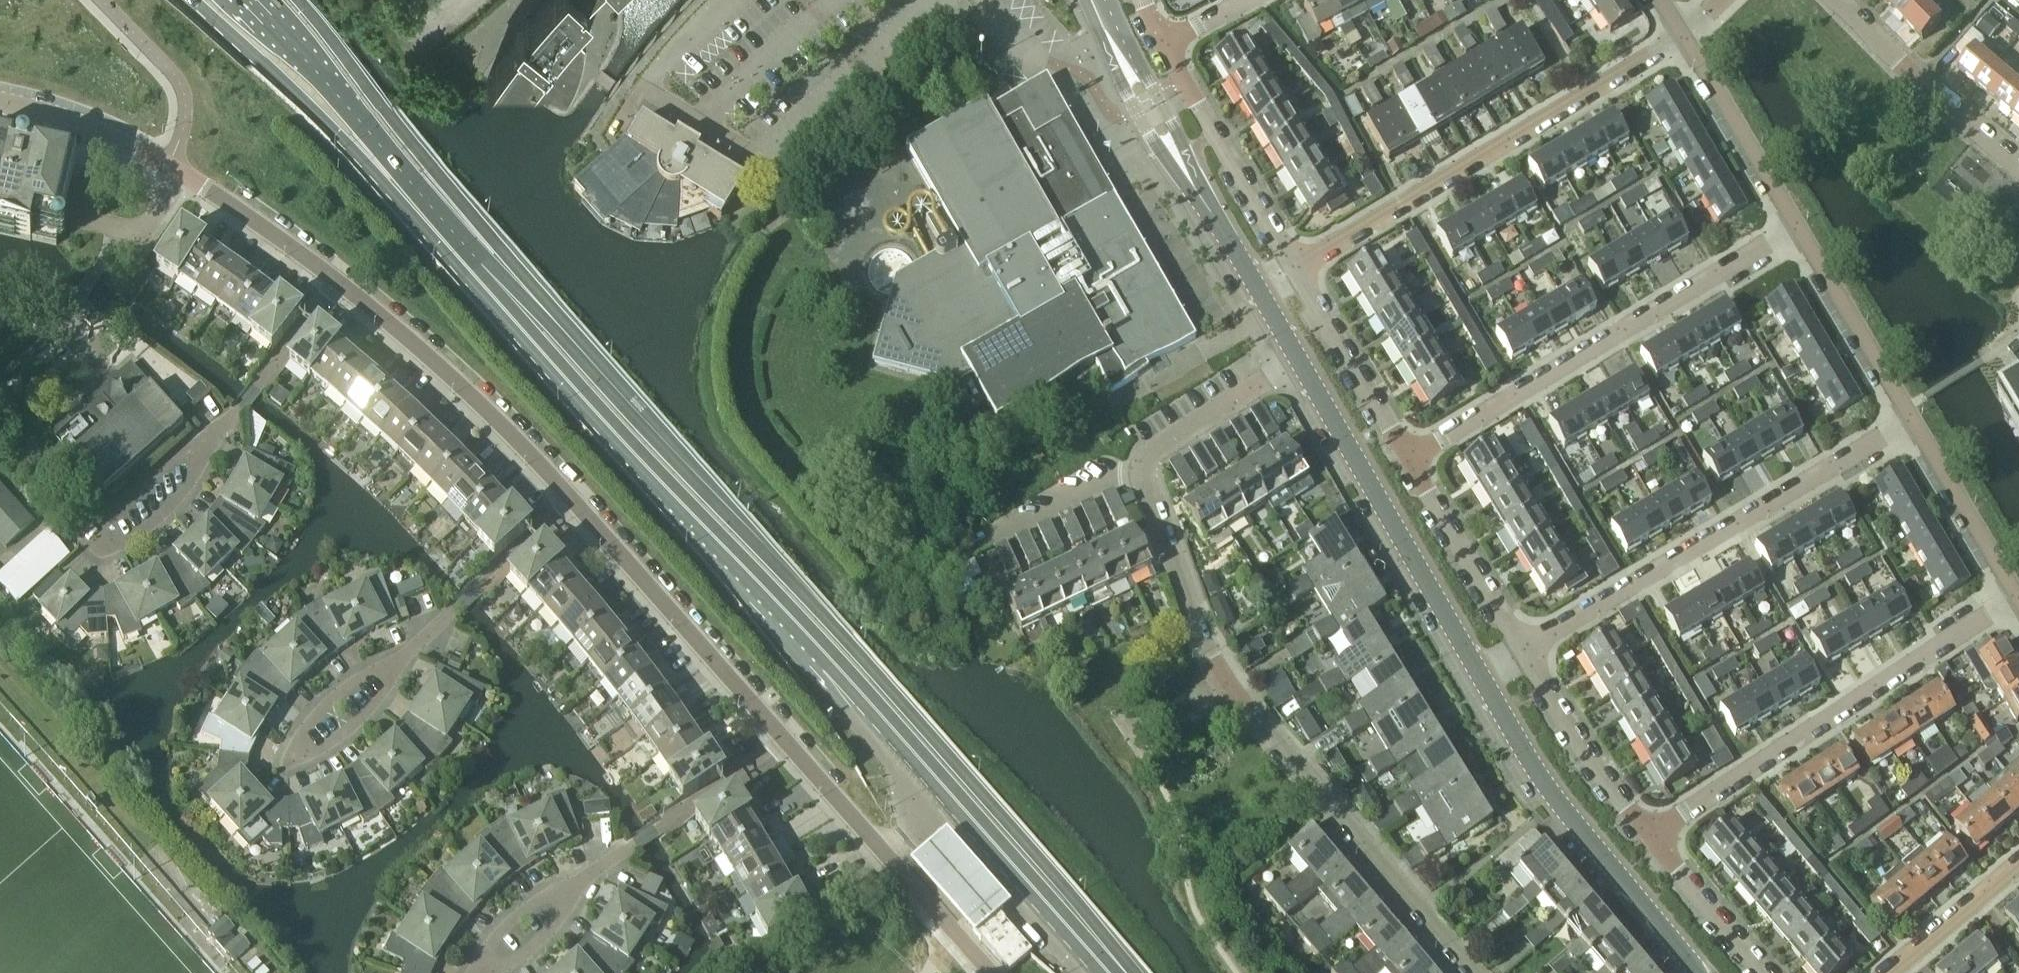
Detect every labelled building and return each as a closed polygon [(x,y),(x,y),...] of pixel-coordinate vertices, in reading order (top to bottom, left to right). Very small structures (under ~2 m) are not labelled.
[(487,76),(513,94),(520,84),(541,98),(547,102),(544,105),(545,106),(546,105),(547,104),(549,102),(550,101),(552,99),(553,98),(555,96),(556,94),(557,93),(559,91),(560,90),(561,88),(562,86),(564,85),(565,83),(566,81),(567,79),(568,77),(569,76),(570,74),(571,72),(572,70),(573,68),(574,66),(575,64),(576,62),(577,61),(578,59),(578,57),(579,55),(580,53),(580,51),(581,49),(581,47),(582,45),(582,42),(583,40),(583,38),(584,36),(584,34),(584,32),(585,30),(585,28),(585,26),(585,24),(585,22),(584,22),(575,14),(587,0),(545,0),(528,21),(523,17),(516,26),(521,30),(504,53),(487,76)] [(1340,18),(1330,0),(1316,0),(1303,7),(1309,17),(1296,24),(1308,47),(1320,40),(1321,37),(1317,30),(1340,18)] [(1362,6),(1359,0),(1330,0),(1340,18),(1362,6)] [(1390,2),(1389,0),(1359,0),(1362,6),(1363,6),(1367,14),(1385,5),(1390,2)] [(1400,8),(1396,0),(1394,0),(1390,2),(1385,5),(1391,16),(1396,13),(1395,11),(1400,8)] [(1477,0),(1466,0),(1470,8),(1479,4),(1477,0)] [(1611,0),(1587,0),(1595,11),(1611,0)] [(1632,18),(1620,0),(1611,0),(1595,11),(1609,33),(1632,18)] [(1888,5),(1905,23),(1928,0),(1894,0),(1888,5)] [(1939,11),(1928,0),(1905,23),(1922,40),(1941,21),(1935,15),(1939,11)] [(1459,2),(1442,13),(1448,23),(1466,14),(1459,2)] [(1395,24),(1406,19),(1400,8),(1395,11),(1396,13),(1391,16),(1395,24)] [(1494,22),(1499,19),(1494,10),(1483,16),(1490,27),(1495,24),(1494,22)] [(1430,20),(1436,30),(1448,23),(1442,13),(1430,20)] [(1998,24),(1987,15),(1976,28),(1987,37),(1998,24)] [(1495,36),(1505,30),(1499,19),(1494,22),(1495,24),(1490,27),(1495,36)] [(1421,39),(1434,31),(1428,20),(1414,28),(1421,39)] [(1561,20),(1551,27),(1557,37),(1562,33),(1561,32),(1566,28),(1561,20)] [(1952,33),(1957,29),(1949,20),(1944,24),(1952,33)] [(2018,35),(2018,25),(2013,21),(2006,29),(2017,37),(2018,35)] [(1278,51),(1281,49),(1289,44),(1272,24),(1260,31),(1278,51)] [(1349,35),(1354,33),(1350,24),(1339,30),(1345,41),(1350,38),(1349,35)] [(1463,40),(1468,37),(1463,28),(1453,35),(1459,46),(1464,43),(1463,40)] [(1563,45),(1573,38),(1566,28),(1561,32),(1562,33),(1557,37),(1563,45)] [(1527,78),(1543,69),(1521,31),(1505,40),(1527,78)] [(1350,49),(1360,43),(1354,33),(1349,35),(1350,38),(1345,41),(1350,49)] [(1464,54),(1475,48),(1468,37),(1463,40),(1464,43),(1459,46),(1464,54)] [(1512,88),(1527,78),(1505,40),(1489,50),(1512,88)] [(1228,82),(1258,63),(1244,41),(1214,59),(1228,82)] [(1387,48),(1392,57),(1404,49),(1400,41),(1387,48)] [(1299,69),(1306,64),(1289,44),(1281,49),(1299,69)] [(1432,59),(1437,56),(1432,47),(1422,53),(1428,64),(1433,61),(1432,59)] [(1987,50),(1983,55),(1976,49),(1959,70),(1978,86),(1999,61),(1987,50)] [(1496,97),(1512,88),(1489,50),(1474,59),(1496,97)] [(1433,73),(1444,67),(1437,56),(1432,59),(1433,61),(1428,64),(1433,73)] [(1372,58),(1365,62),(1369,69),(1376,65),(1372,58)] [(1481,106),(1496,97),(1474,59),(1458,68),(1481,106)] [(2008,75),(2011,71),(1999,61),(1978,86),(1996,101),(2014,80),(2008,75)] [(1355,76),(1367,70),(1362,62),(1351,68),(1355,76)] [(1242,104),(1272,85),(1258,63),(1228,82),(1242,104)] [(1316,89),(1324,84),(1306,64),(1299,69),(1316,89)] [(1401,77),(1406,74),(1401,65),(1391,71),(1397,82),(1402,79),(1401,77)] [(1465,115),(1481,106),(1458,68),(1443,77),(1465,115)] [(1402,91),(1413,85),(1406,74),(1401,77),(1402,79),(1397,82),(1402,91)] [(1071,123),(1069,118),(1046,77),(1012,97),(1002,103),(990,110),(985,103),(905,148),(941,211),(925,220),(942,249),(937,251),(936,252),(936,253),(935,254),(935,255),(935,256),(935,257),(936,259),(897,281),(874,363),(956,385),(971,411),(985,404),(995,421),(1094,364),(1110,393),(1137,378),(1135,373),(1195,338),(1105,181),(1085,192),(1059,145),(1071,123)] [(1450,124),(1465,115),(1443,77),(1428,87),(1450,124)] [(2014,80),(1996,101),(2014,116),(2018,111),(2018,85),(2014,80)] [(1338,106),(1332,94),(1324,84),(1316,89),(1324,99),(1330,110),(1338,106)] [(1370,96),(1375,93),(1370,84),(1360,90),(1366,101),(1371,98),(1370,96)] [(892,94),(885,86),(884,85),(875,93),(883,102),(892,94)] [(1255,126),(1286,107),(1272,85),(1242,104),(1255,126)] [(1665,132),(1691,116),(1673,86),(1647,102),(1665,132)] [(1435,134),(1450,124),(1428,87),(1412,96),(1435,134)] [(1372,110),(1382,104),(1375,93),(1370,96),(1371,98),(1366,101),(1372,110)] [(1353,120),(1363,115),(1353,96),(1344,101),(1353,120)] [(1419,143),(1435,134),(1412,96),(1397,105),(1419,143)] [(1404,152),(1419,143),(1397,105),(1381,114),(1404,152)] [(1342,134),(1350,129),(1338,106),(1330,110),(1342,134)] [(1269,148),(1299,129),(1286,107),(1255,126),(1269,148)] [(1388,162),(1404,152),(1381,114),(1365,124),(1388,162)] [(1608,153),(1628,140),(1613,115),(1592,127),(1608,153)] [(1683,162),(1709,147),(1691,116),(1665,132),(1683,162)] [(677,133),(674,137),(642,118),(627,143),(575,188),(574,189),(583,199),(584,199),(604,222),(603,223),(604,224),(610,218),(638,232),(639,233),(643,225),(674,227),(674,228),(675,228),(675,220),(705,210),(720,220),(744,180),(697,152),(700,147),(677,133)] [(1586,165),(1608,153),(1592,127),(1571,140),(1586,165)] [(1283,170),(1313,151),(1299,129),(1269,148),(1283,170)] [(1354,157),(1362,152),(1350,129),(1342,134),(1344,137),(1337,141),(1346,158),(1353,155),(1354,157)] [(1565,178),(1586,165),(1571,140),(1550,152),(1565,178)] [(76,160),(0,142),(0,234),(30,241),(30,240),(56,245),(76,160)] [(1657,158),(1669,152),(1663,142),(1651,149),(1657,158)] [(1701,192),(1727,177),(1709,147),(1683,162),(1701,192)] [(1296,192),(1327,173),(1313,151),(1283,170),(1296,192)] [(1363,183),(1374,176),(1362,152),(1354,157),(1351,159),(1363,183)] [(1544,191),(1565,178),(1550,152),(1528,165),(1544,191)] [(1637,180),(1636,179),(1631,171),(1621,177),(1626,187),(1637,180)] [(1345,204),(1341,196),(1327,173),(1296,192),(1310,214),(1324,206),(1329,213),(1345,204)] [(1616,194),(1626,187),(1621,177),(1610,184),(1616,194)] [(1719,223),(1745,207),(1727,177),(1701,192),(1719,223)] [(1514,220),(1535,207),(1520,182),(1498,194),(1514,220)] [(1636,203),(1647,197),(1641,187),(1630,194),(1636,203)] [(1493,232),(1514,220),(1498,194),(1478,207),(1493,232)] [(1625,210),(1636,203),(1630,194),(1619,200),(1625,210)] [(1595,205),(1594,204),(1590,196),(1579,202),(1584,212),(1595,205)] [(1574,218),(1584,212),(1579,202),(1568,209),(1574,218)] [(1690,214),(1700,209),(1696,202),(1686,208),(1690,214)] [(1472,245),(1493,232),(1478,207),(1457,219),(1472,245)] [(1594,228),(1605,221),(1599,212),(1589,218),(1594,228)] [(1666,254),(1688,241),(1672,214),(1650,227),(1666,254)] [(1584,235),(1594,228),(1589,218),(1578,225),(1584,235)] [(1451,258),(1472,245),(1457,219),(1436,232),(1451,258)] [(1645,266),(1666,254),(1650,227),(1629,240),(1645,266)] [(202,246),(204,243),(181,229),(156,268),(177,282),(179,280),(178,279),(201,245),(202,246)] [(1419,260),(1423,258),(1430,253),(1417,231),(1406,237),(1419,260)] [(1545,249),(1544,247),(1539,239),(1528,246),(1534,255),(1545,249)] [(1624,279),(1645,266),(1629,240),(1608,252),(1624,279)] [(221,259),(202,246),(201,245),(178,279),(179,280),(197,293),(221,259)] [(1523,262),(1534,255),(1528,246),(1518,252),(1523,262)] [(1603,292),(1624,279),(1608,252),(1587,265),(1603,292)] [(1436,280),(1443,276),(1430,253),(1423,258),(1436,280)] [(1362,295),(1392,277),(1378,254),(1348,273),(1362,295)] [(1544,271),(1555,265),(1549,255),(1538,262),(1544,271)] [(216,306),(240,273),(221,259),(197,293),(216,306)] [(1533,278),(1544,271),(1538,262),(1527,269),(1533,278)] [(1503,274),(1502,271),(1498,264),(1487,270),(1492,280),(1503,274)] [(1481,287),(1492,280),(1487,270),(1475,277),(1481,287)] [(235,320),(259,287),(240,273),(216,306),(235,320)] [(1449,302),(1456,298),(1443,276),(1436,280),(1449,302)] [(1375,318),(1405,299),(1392,277),(1362,295),(1375,318)] [(1502,296),(1513,290),(1508,280),(1496,287),(1502,296)] [(1573,320),(1594,308),(1579,282),(1558,295),(1573,320)] [(279,301),(277,300),(259,287),(235,320),(252,333),(253,334),(279,301)] [(1491,303),(1502,296),(1496,287),(1485,293),(1491,303)] [(1782,331),(1809,315),(1792,287),(1765,303),(1782,331)] [(1552,333),(1573,320),(1558,295),(1537,307),(1552,333)] [(271,351),(300,314),(279,298),(277,300),(279,301),(253,334),(252,333),(250,335),(271,351)] [(1462,324),(1469,320),(1456,298),(1449,302),(1462,324)] [(1388,339),(1418,321),(1405,299),(1375,318),(1388,339)] [(1719,341),(1739,329),(1724,303),(1703,315),(1719,341)] [(1531,346),(1552,333),(1537,307),(1515,320),(1531,346)] [(90,328),(99,320),(91,311),(82,318),(90,328)] [(1698,353),(1719,341),(1703,315),(1682,328),(1698,353)] [(1799,359),(1826,343),(1809,315),(1782,331),(1799,359)] [(1475,347),(1482,342),(1469,320),(1462,324),(1475,347)] [(1510,358),(1531,346),(1515,320),(1495,332),(1510,358)] [(1402,362),(1432,343),(1418,321),(1388,339),(1402,362)] [(337,346),(339,344),(318,328),(289,364),(309,381),(311,378),(309,378),(336,345),(337,346)] [(1677,366),(1698,353),(1682,328),(1661,340),(1677,366)] [(1656,378),(1677,366),(1661,340),(1640,353),(1656,378)] [(1485,371),(1496,365),(1482,342),(1475,347),(1472,349),(1485,371)] [(1415,384),(1445,365),(1432,343),(1402,362),(1415,384)] [(1816,387),(1842,371),(1826,343),(1799,359),(1816,387)] [(354,361),(337,346),(336,345),(309,378),(311,378),(328,392),(354,361)] [(1776,362),(1779,369),(1790,364),(1786,357),(1776,362)] [(345,408),(372,376),(354,361),(328,392),(345,408)] [(1750,371),(1750,370),(1745,362),(1734,368),(1739,378),(1750,371)] [(68,420),(50,436),(103,495),(168,438),(183,424),(151,388),(130,365),(82,407),(86,411),(71,424),(68,420)] [(1429,406),(1459,388),(1445,365),(1415,384),(1429,406)] [(1780,372),(1785,380),(1791,377),(1792,372),(1789,367),(1780,372)] [(1729,384),(1739,378),(1734,368),(1723,375),(1729,384)] [(1627,410),(1648,398),(1632,371),(1611,384),(1627,410)] [(1832,415),(1859,399),(1842,371),(1816,387),(1832,415)] [(363,423),(390,392),(372,376),(345,408),(363,423)] [(1749,394),(1760,388),(1754,378),(1743,384),(1749,394)] [(1605,423),(1627,410),(1611,384),(1590,396),(1605,423)] [(1738,401),(1749,394),(1743,384),(1732,391),(1738,401)] [(202,385),(195,391),(201,397),(207,391),(202,385)] [(1709,396),(1708,395),(1703,387),(1692,393),(1698,403),(1709,396)] [(278,388),(270,398),(282,407),(290,397),(278,388)] [(1999,401),(2008,416),(2010,415),(2013,421),(2018,431),(2018,389),(1999,401)] [(380,439),(408,408),(390,392),(363,423),(380,439)] [(1687,409),(1698,403),(1692,393),(1681,400),(1687,409)] [(1584,435),(1605,423),(1590,396),(1569,409),(1584,435)] [(1708,419),(1719,413),(1713,403),(1702,409),(1708,419)] [(1780,446),(1801,433),(1786,407),(1765,420),(1780,446)] [(398,455),(426,425),(408,408),(380,439),(398,455)] [(1563,448),(1584,435),(1569,409),(1547,422),(1563,448)] [(1696,426),(1708,419),(1702,409),(1691,416),(1696,426)] [(1277,412),(1269,417),(1272,424),(1275,429),(1284,423),(1277,412)] [(253,453),(265,425),(251,413),(246,419),(249,443),(248,450),(253,453)] [(1759,458),(1780,446),(1765,420),(1744,432),(1759,458)] [(1531,450),(1534,448),(1542,443),(1529,422),(1518,429),(1531,450)] [(1267,440),(1278,433),(1275,429),(1272,424),(1261,431),(1267,440)] [(414,471),(443,442),(426,425),(398,455),(414,471)] [(1662,437),(1662,436),(1657,428),(1642,437),(1648,447),(1659,440),(1658,439),(1662,437)] [(1739,470),(1759,458),(1744,432),(1723,444),(1739,470)] [(1246,453),(1257,446),(1252,437),(1241,444),(1246,453)] [(1637,453),(1648,447),(1642,437),(1631,444),(1637,453)] [(1669,455),(1679,450),(1674,441),(1664,447),(1669,455)] [(431,488),(460,459),(443,442),(414,471),(431,488)] [(1292,500),(1313,487),(1285,443),(1264,456),(1292,500)] [(1477,483),(1507,465),(1493,443),(1463,461),(1477,483)] [(1547,471),(1556,466),(1542,443),(1534,448),(1547,471)] [(1718,483),(1739,470),(1723,444),(1702,456),(1718,483)] [(1658,463),(1669,456),(1663,446),(1652,453),(1658,463)] [(287,489),(295,471),(246,450),(237,472),(240,473),(233,483),(269,504),(280,486),(287,489)] [(1227,465),(1238,458),(1233,450),(1222,457),(1227,465)] [(1647,470),(1658,463),(1652,453),(1641,460),(1647,470)] [(1264,456),(1244,469),(1267,504),(1272,513),(1288,502),(1292,500),(1264,456)] [(1617,465),(1616,463),(1611,456),(1600,462),(1606,472),(1617,465)] [(447,504),(477,476),(460,459),(431,488),(447,504)] [(1595,478),(1606,472),(1600,462),(1589,469),(1595,478)] [(1207,478),(1217,471),(1212,463),(1202,469),(1207,478)] [(1491,506),(1521,488),(1507,465),(1477,483),(1491,506)] [(1561,494),(1569,489),(1556,466),(1547,471),(1561,494)] [(1890,512),(1916,496),(1900,468),(1873,484),(1876,490),(1890,512)] [(1272,513),(1267,504),(1244,469),(1224,482),(1246,517),(1263,507),(1268,516),(1272,513)] [(1616,488),(1627,481),(1621,472),(1610,478),(1616,488)] [(1187,491),(1198,484),(1193,475),(1182,482),(1187,491)] [(464,521),(494,493),(477,476),(447,504),(464,521)] [(1689,514),(1710,502),(1694,476),(1673,489),(1689,514)] [(1605,495),(1616,488),(1610,478),(1599,485),(1605,495)] [(1252,526),(1246,517),(1224,482),(1204,495),(1227,530),(1243,520),(1248,528),(1252,526)] [(258,523),(269,504),(233,483),(227,494),(225,492),(211,510),(253,542),(265,528),(258,523)] [(1873,484),(1864,490),(1867,496),(1876,490),(1873,484)] [(1504,529),(1534,510),(1521,488),(1491,506),(1504,529)] [(1575,516),(1583,511),(1569,489),(1561,494),(1575,516)] [(1668,527),(1689,514),(1673,489),(1652,501),(1668,527)] [(30,525),(0,491),(0,545),(3,549),(30,525)] [(510,511),(509,510),(494,493),(464,521),(478,538),(479,539),(510,511)] [(1120,499),(1124,507),(1135,502),(1131,494),(1120,499)] [(1232,539),(1227,530),(1204,495),(1183,508),(1212,552),(1232,539)] [(1906,541),(1933,525),(1916,496),(1890,512),(1890,513),(1882,518),(1885,523),(1893,518),(1906,540),(1906,541)] [(1832,535),(1853,522),(1838,497),(1817,509),(1832,535)] [(1647,539),(1668,527),(1652,501),(1632,513),(1647,539)] [(494,559),(529,528),(511,508),(509,510),(510,511),(479,539),(478,538),(476,540),(494,559)] [(1811,547),(1832,535),(1817,509),(1796,522),(1811,547)] [(241,557),(253,542),(211,510),(198,528),(200,529),(191,538),(220,567),(235,552),(241,557)] [(1518,551),(1548,533),(1534,510),(1504,529),(1518,551)] [(1116,524),(1127,519),(1124,511),(1112,516),(1116,524)] [(1588,539),(1596,533),(1583,511),(1575,516),(1588,539)] [(1626,551),(1647,539),(1632,513),(1611,525),(1626,551)] [(1094,535),(1106,529),(1102,521),(1090,526),(1094,535)] [(1875,521),(1871,524),(1887,551),(1892,548),(1875,521)] [(1790,560),(1811,547),(1796,522),(1775,534),(1790,560)] [(1306,578),(1286,590),(1294,603),(1319,587),(1354,565),(1353,564),(1343,547),(1346,545),(1333,523),(1308,538),(1320,558),(1301,570),(1306,578)] [(1923,569),(1950,553),(1933,525),(1906,541),(1906,540),(1899,545),(1902,551),(1910,546),(1923,569)] [(1151,579),(1155,578),(1133,530),(1110,541),(1128,579),(1147,570),(1151,579)] [(1073,545),(1084,539),(1080,531),(1069,536),(1073,545)] [(57,545),(47,533),(0,576),(0,587),(16,604),(68,557),(57,545)] [(1532,573),(1562,555),(1548,533),(1518,551),(1532,573)] [(1619,570),(1610,556),(1596,533),(1588,539),(1585,541),(1599,563),(1595,566),(1603,580),(1619,570)] [(1770,572),(1790,560),(1775,534),(1755,547),(1770,572)] [(205,582),(220,567),(191,538),(182,546),(181,544),(163,558),(195,600),(210,588),(205,582)] [(1077,554),(1068,561),(1090,608),(1111,598),(1107,589),(1089,551),(1084,539),(1073,545),(1077,554)] [(268,543),(264,550),(277,558),(284,546),(277,541),(268,543)] [(1052,555),(1064,549),(1060,541),(1048,546),(1052,555)] [(1133,588),(1128,579),(1110,541),(1089,551),(1107,589),(1124,580),(1129,590),(1133,588)] [(1007,543),(996,548),(1005,566),(1016,561),(1007,543)] [(559,566),(561,564),(543,545),(509,577),(526,596),(528,594),(528,593),(558,565),(559,566)] [(1850,564),(1861,557),(1856,549),(1845,556),(1850,564)] [(1030,565),(1042,559),(1038,551),(1026,557),(1030,565)] [(1940,597),(1967,581),(1950,553),(1923,569),(1940,597)] [(1579,570),(1573,574),(1562,555),(1532,573),(1545,595),(1562,585),(1566,591),(1585,579),(1579,570)] [(1839,570),(1850,564),(1845,556),(1834,562),(1839,570)] [(180,611),(195,600),(163,558),(145,571),(146,573),(136,579),(156,615),(175,605),(180,611)] [(1009,575),(1020,570),(1016,561),(1005,566),(1009,575)] [(1086,610),(1090,608),(1068,561),(1046,571),(1064,609),(1065,609),(1082,601),(1086,610)] [(1331,619),(1311,631),(1319,644),(1339,632),(1365,615),(1368,614),(1376,609),(1383,604),(1382,602),(1378,604),(1367,587),(1371,584),(1357,562),(1353,564),(1354,565),(1319,587),(1332,607),(1326,611),(1331,619)] [(574,583),(559,566),(558,565),(528,593),(528,594),(543,610),(574,583)] [(1742,603),(1763,590),(1748,565),(1727,577),(1742,603)] [(1860,581),(1871,574),(1865,565),(1854,571),(1860,581)] [(1065,609),(1064,609),(1046,571),(1025,581),(1042,619),(1043,619),(1060,611),(1064,620),(1069,618),(1065,609)] [(1849,588),(1860,581),(1854,571),(1843,578),(1849,588)] [(1213,572),(1201,576),(1207,596),(1219,592),(1213,572)] [(375,631),(397,623),(380,573),(361,580),(364,588),(345,597),(364,634),(374,629),(375,631)] [(57,574),(32,598),(42,609),(40,610),(56,626),(53,629),(67,642),(80,630),(87,638),(107,636),(106,621),(104,591),(91,592),(81,590),(80,592),(70,581),(67,584),(57,574)] [(1820,583),(1819,582),(1814,574),(1803,580),(1809,590),(1820,583)] [(1917,586),(1911,575),(1904,579),(1911,590),(1917,586)] [(256,577),(245,579),(246,590),(257,589),(256,577)] [(1721,615),(1742,603),(1727,577),(1705,590),(1721,615)] [(138,626),(156,615),(136,579),(125,585),(124,583),(104,591),(106,621),(114,620),(123,640),(141,633),(138,626)] [(1803,580),(1792,587),(1798,596),(1809,590),(1803,580)] [(1043,619),(1042,619),(1025,581),(1003,591),(1020,629),(1039,621),(1043,630),(1047,628),(1043,619)] [(558,628),(590,601),(574,583),(543,610),(558,628)] [(1887,628),(1908,615),(1893,589),(1872,602),(1887,628)] [(1699,628),(1721,615),(1705,590),(1684,602),(1699,628)] [(1819,606),(1830,599),(1824,590),(1813,596),(1819,606)] [(1808,613),(1819,606),(1813,596),(1802,603),(1808,613)] [(353,640),(364,634),(345,597),(326,607),(321,600),(306,611),(336,654),(354,642),(353,640)] [(399,602),(393,604),(396,612),(402,610),(405,609),(402,601),(399,602)] [(573,646),(605,619),(590,601),(558,628),(573,646)] [(1658,637),(1645,615),(1637,602),(1626,609),(1634,621),(1647,644),(1650,642),(1650,641),(1658,637)] [(1678,640),(1699,628),(1684,602),(1663,615),(1678,640)] [(1867,640),(1887,628),(1872,602),(1851,614),(1867,640)] [(262,606),(255,612),(263,622),(271,616),(262,606)] [(1376,609),(1368,614),(1373,622),(1381,617),(1376,609)] [(317,667),(336,654),(306,611),(290,622),(295,628),(279,643),(307,673),(316,665),(317,667)] [(1227,611),(1215,616),(1220,628),(1232,623),(1227,611)] [(1846,653),(1867,640),(1851,614),(1830,626),(1846,653)] [(1337,671),(1318,683),(1326,696),(1365,673),(1391,656),(1365,615),(1339,632),(1352,652),(1332,664),(1337,671)] [(588,664),(621,638),(605,619),(573,646),(588,664)] [(1771,628),(1770,627),(1765,619),(1754,625),(1760,635),(1771,628)] [(1749,641),(1760,635),(1754,625),(1743,632),(1749,641)] [(1825,665),(1846,653),(1830,626),(1809,639),(1825,665)] [(1626,645),(1621,648),(1612,633),(1581,651),(1595,675),(1626,656),(1626,655),(1630,653),(1626,645)] [(1769,651),(1780,644),(1774,634),(1763,641),(1769,651)] [(1258,638),(1251,642),(1247,635),(1232,644),(1236,652),(1234,653),(1241,664),(1243,663),(1247,671),(1263,662),(1258,653),(1264,650),(1258,638)] [(1663,664),(1671,659),(1658,637),(1650,641),(1650,642),(1663,664)] [(603,683),(636,657),(621,638),(588,664),(603,683)] [(1977,659),(1968,665),(1980,686),(1990,680),(2016,664),(2004,644),(1994,650),(1988,640),(1972,650),(1977,659)] [(1758,657),(1769,651),(1763,641),(1752,648),(1758,657)] [(298,681),(307,673),(279,643),(263,657),(257,652),(245,666),(285,700),(300,683),(298,681)] [(1729,653),(1728,651),(1723,643),(1712,650),(1718,659),(1729,653)] [(225,649),(220,656),(229,664),(234,657),(225,649)] [(1707,666),(1718,659),(1712,650),(1701,656),(1707,666)] [(1362,712),(1344,724),(1352,737),(1381,719),(1390,713),(1416,697),(1391,656),(1365,673),(1377,693),(1358,705),(1362,712)] [(1609,697),(1640,678),(1626,656),(1595,675),(1609,697)] [(617,701),(650,676),(636,657),(603,683),(617,701)] [(451,659),(447,667),(458,672),(459,669),(462,664),(460,663),(451,659)] [(1676,686),(1684,681),(1671,659),(1663,664),(1676,686)] [(1727,676),(1738,669),(1732,659),(1721,666),(1727,676)] [(1797,698),(1818,686),(1803,659),(1782,671),(1797,698)] [(2016,664),(1990,680),(2002,701),(2018,690),(2018,669),(2016,664)] [(271,717),(285,700),(245,666),(233,680),(239,686),(227,703),(262,726),(269,715),(271,717)] [(1716,682),(1727,676),(1721,666),(1710,672),(1716,682)] [(1949,669),(1947,666),(1937,671),(1943,680),(1949,669)] [(476,707),(484,689),(436,667),(426,688),(429,689),(422,699),(457,721),(468,704),(476,707)] [(1777,710),(1797,698),(1782,671),(1761,684),(1777,710)] [(1276,673),(1259,684),(1275,709),(1292,699),(1276,673)] [(631,720),(665,696),(650,676),(617,701),(631,720)] [(1622,719),(1653,700),(1640,678),(1609,697),(1622,719)] [(1706,703),(1714,698),(1704,679),(1695,685),(1706,703)] [(1690,709),(1698,704),(1684,681),(1676,686),(1690,709)] [(1955,701),(1965,694),(1957,683),(1948,689),(1955,701)] [(1756,723),(1777,710),(1761,684),(1740,696),(1756,723)] [(1931,725),(1952,712),(1935,686),(1914,700),(1931,725)] [(2002,701),(2015,723),(2018,721),(2018,690),(2002,701)] [(645,739),(679,715),(665,696),(631,720),(645,739)] [(1735,735),(1756,723),(1740,696),(1719,709),(1735,735)] [(1389,752),(1368,765),(1376,777),(1415,753),(1440,737),(1416,697),(1390,713),(1381,719),(1393,739),(1384,745),(1389,752)] [(445,739),(457,721),(422,699),(415,709),(414,708),(399,725),(439,759),(451,745),(445,739)] [(1636,742),(1667,723),(1653,700),(1622,719),(1636,742)] [(1911,739),(1931,725),(1914,700),(1894,713),(1911,739)] [(255,736),(262,726),(227,703),(216,721),(209,718),(200,735),(220,745),(219,753),(248,757),(258,737),(255,736)] [(1703,731),(1711,727),(1698,704),(1690,709),(1703,731)] [(1969,721),(1978,715),(1971,705),(1962,711),(1969,721)] [(1304,712),(1293,719),(1308,742),(1318,736),(1304,712)] [(1890,752),(1911,739),(1894,713),(1873,727),(1890,752)] [(658,758),(692,735),(679,715),(645,739),(658,758)] [(1983,743),(1993,737),(1990,733),(1978,715),(1969,721),(1974,730),(1983,744),(1983,743)] [(1649,764),(1681,745),(1667,723),(1636,742),(1649,764)] [(427,773),(439,759),(399,725),(384,742),(386,743),(377,751),(405,782),(421,768),(427,773)] [(1993,737),(1983,743),(1983,744),(1986,748),(1996,741),(1997,742),(2001,747),(2015,736),(2009,726),(1993,737)] [(1713,756),(1725,749),(1711,727),(1703,731),(1703,732),(1700,734),(1713,756)] [(1870,765),(1890,752),(1873,727),(1853,740),(1870,765)] [(706,755),(705,753),(692,735),(658,758),(670,776),(671,777),(706,755)] [(1413,792),(1393,805),(1402,818),(1431,800),(1440,794),(1466,778),(1440,737),(1415,753),(1428,773),(1409,785),(1413,792)] [(1993,760),(2004,752),(2002,749),(2001,747),(1997,742),(1985,750),(1993,760)] [(1663,787),(1694,768),(1681,745),(1649,764),(1663,787)] [(1956,762),(1966,754),(1960,746),(1950,753),(1956,762)] [(1835,788),(1856,774),(1840,748),(1818,762),(1835,788)] [(1983,768),(1993,760),(1985,750),(1975,758),(1983,768)] [(389,796),(405,782),(377,751),(368,760),(367,758),(348,770),(378,814),(394,803),(389,796)] [(722,774),(709,755),(707,752),(705,753),(706,755),(671,777),(670,776),(668,778),(682,800),(722,774)] [(246,770),(248,757),(219,753),(216,771),(195,791),(208,805),(210,803),(225,818),(255,791),(246,780),(248,780),(246,770)] [(1946,770),(1956,762),(1950,753),(1939,761),(1946,770)] [(2003,773),(2009,780),(2018,792),(2018,759),(2003,773)] [(1814,801),(1835,788),(1818,762),(1798,776),(1814,801)] [(363,824),(378,814),(348,770),(330,783),(331,785),(320,790),(339,827),(358,818),(363,824)] [(1954,789),(1964,781),(1957,771),(1946,780),(1954,789)] [(1928,785),(1927,783),(1921,775),(1910,783),(1917,792),(1928,785)] [(1794,814),(1814,801),(1798,776),(1778,789),(1794,814)] [(1439,833),(1401,856),(1411,868),(1426,858),(1426,859),(1491,819),(1466,778),(1440,794),(1431,800),(1444,820),(1434,826),(1439,833)] [(1931,806),(1954,789),(1946,780),(1924,796),(1931,806)] [(2018,810),(2018,792),(2009,780),(1991,795),(2010,818),(2018,810)] [(1906,800),(1917,792),(1910,783),(1899,790),(1906,800)] [(1369,786),(1355,795),(1367,813),(1380,805),(1369,786)] [(320,837),(339,827),(320,790),(310,796),(309,794),(288,801),(289,831),(297,830),(305,851),(323,845),(320,837)] [(265,799),(265,801),(255,791),(225,818),(239,834),(236,836),(249,851),(261,840),(269,847),(282,847),(281,831),(289,831),(288,801),(275,802),(265,799)] [(559,850),(581,843),(563,793),(545,799),(547,807),(529,816),(547,853),(558,848),(559,850)] [(745,817),(748,815),(733,793),(694,819),(708,841),(711,839),(710,838),(745,816),(745,817)] [(1991,833),(2010,818),(1991,795),(1972,810),(1991,833)] [(1772,822),(1779,816),(1761,796),(1751,804),(1768,824),(1771,822),(1772,822)] [(1863,830),(1887,813),(1877,797),(1865,805),(1870,812),(1857,821),(1863,830)] [(584,818),(610,815),(608,802),(583,804),(584,818)] [(1972,849),(1991,833),(1972,810),(1953,826),(1972,849)] [(1901,828),(1912,820),(1904,811),(1893,819),(1901,828)] [(536,859),(547,853),(529,816),(509,826),(505,819),(489,830),(519,874),(537,861),(536,859)] [(757,836),(745,817),(745,816),(710,838),(711,839),(722,858),(757,836)] [(1788,842),(1795,836),(1779,816),(1772,822),(1788,842)] [(1882,843),(1901,828),(1893,819),(1875,833),(1882,843)] [(1721,865),(1748,842),(1731,821),(1703,844),(1721,865)] [(1853,838),(1863,830),(1857,821),(1846,829),(1853,838)] [(1317,889),(1345,866),(1311,825),(1287,845),(1307,869),(1284,888),(1277,881),(1263,893),(1284,917),(1317,889)] [(500,886),(519,874),(489,830),(474,840),(478,847),(462,861),(490,892),(499,884),(500,886)] [(390,833),(383,837),(386,843),(393,838),(390,833)] [(1527,834),(1496,860),(1500,865),(1512,868),(1516,865),(1531,883),(1517,895),(1526,905),(1540,894),(1539,893),(1565,871),(1541,843),(1534,834),(1533,834),(1532,834),(1532,833),(1531,833),(1530,833),(1529,833),(1528,833),(1528,834),(1527,834)] [(1005,909),(1012,903),(950,835),(944,840),(913,867),(977,934),(999,914),(1005,909)] [(734,877),(770,856),(757,836),(722,858),(734,877)] [(1805,862),(1812,856),(1795,836),(1788,842),(1805,862)] [(1844,846),(1843,845),(1837,836),(1826,845),(1833,855),(1844,846)] [(1872,849),(1877,845),(1870,837),(1866,840),(1855,848),(1858,854),(1861,858),(1872,849)] [(1949,839),(1945,842),(1957,857),(1961,853),(1963,852),(1951,837),(1949,839)] [(1738,885),(1765,862),(1748,842),(1721,865),(1738,885)] [(1945,842),(1926,858),(1945,881),(1964,865),(1957,857),(1945,842)] [(1861,858),(1858,854),(1855,848),(1845,856),(1852,865),(1861,858)] [(1900,865),(1907,873),(1926,896),(1945,881),(1926,858),(1918,849),(1900,865)] [(746,898),(782,877),(770,856),(734,877),(746,898)] [(1822,883),(1829,877),(1812,856),(1805,862),(1822,883)] [(481,900),(490,892),(462,861),(447,875),(440,870),(428,884),(468,919),(483,902),(481,900)] [(1755,905),(1782,882),(1765,862),(1738,885),(1755,905)] [(1900,865),(1881,881),(1888,889),(1907,912),(1926,896),(1907,873),(1900,865)] [(1317,957),(1355,925),(1378,905),(1345,866),(1317,889),(1336,913),(1317,929),(1311,921),(1297,933),(1317,957)] [(1565,871),(1539,893),(1540,894),(1555,912),(1542,923),(1551,934),(1564,923),(1564,922),(1589,900),(1565,871)] [(655,898),(662,883),(652,878),(648,876),(641,892),(644,893),(655,898)] [(794,898),(793,897),(782,877),(746,898),(757,917),(758,918),(794,898)] [(1839,903),(1846,897),(1829,877),(1822,883),(1839,903)] [(1772,925),(1799,902),(1782,882),(1755,905),(1772,925)] [(453,936),(468,919),(428,884),(416,898),(422,904),(410,921),(445,944),(451,934),(453,936)] [(658,927),(667,910),(620,887),(609,908),(612,909),(605,919),(639,942),(651,924),(658,927)] [(1888,889),(1870,904),(1889,927),(1907,912),(1888,889)] [(767,941),(808,919),(796,895),(793,897),(794,898),(758,918),(757,917),(755,918),(767,941)] [(1856,923),(1863,917),(1846,897),(1839,903),(1855,922),(1856,923)] [(1451,899),(1440,909),(1447,918),(1459,908),(1451,899)] [(1589,900),(1564,922),(1564,923),(1579,940),(1566,952),(1576,963),(1589,952),(1588,951),(1614,929),(1589,900)] [(1788,945),(1816,922),(1799,902),(1772,925),(1788,945)] [(2003,916),(2018,935),(2018,903),(2003,916)] [(1382,970),(1412,945),(1378,905),(1355,925),(1375,948),(1351,968),(1344,960),(1330,972),(1379,972),(1382,970)] [(995,912),(972,932),(979,939),(1008,972),(1031,952),(1002,919),(1001,919),(995,912)] [(1869,945),(1879,937),(1863,917),(1856,923),(1855,922),(1852,925),(1869,945)] [(639,942),(605,919),(598,929),(596,927),(582,944),(615,972),(626,972),(634,964),(628,959),(639,942)] [(712,919),(708,921),(701,925),(709,938),(715,934),(720,931),(712,919)] [(217,944),(232,930),(223,920),(207,934),(217,944)] [(445,944),(410,921),(398,939),(391,936),(383,953),(403,963),(401,971),(412,972),(432,972),(440,955),(438,954),(445,944)] [(1805,965),(1833,942),(1816,922),(1788,945),(1805,965)] [(1551,934),(1542,923),(1524,938),(1533,948),(1551,934)] [(1588,951),(1589,952),(1603,968),(1598,972),(1617,972),(1638,956),(1614,929),(1588,951)] [(232,962),(248,948),(239,937),(223,952),(232,962)] [(1985,952),(1975,939),(1954,957),(1968,972),(1982,972),(1994,963),(1999,969),(2006,963),(1992,946),(1985,952)] [(720,941),(712,945),(717,952),(725,947),(720,941)] [(1850,962),(1833,942),(1805,965),(1812,972),(1836,972),(1850,962)] [(582,944),(567,961),(569,963),(560,971),(562,972),(615,972),(582,944)] [(1412,945),(1382,970),(1385,972),(1436,972),(1412,945)] [(1307,953),(1297,962),(1302,968),(1313,959),(1307,953)] [(1638,956),(1617,972),(1652,972),(1638,956)] [(1954,957),(1935,972),(1968,972),(1954,957)]
